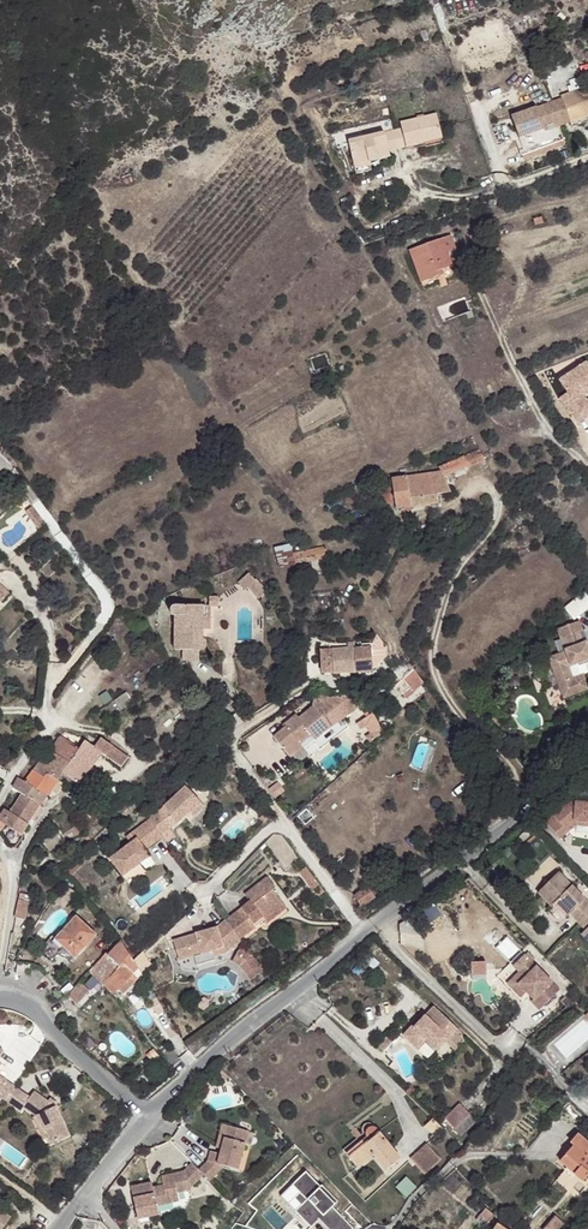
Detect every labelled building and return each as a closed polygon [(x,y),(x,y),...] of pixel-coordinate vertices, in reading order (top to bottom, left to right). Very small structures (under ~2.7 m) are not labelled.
[(574,94),(587,89),(587,82),(587,78),(574,82),(575,87),(572,88),(574,94)] [(573,124),(587,119),(587,89),(574,94),(567,96),(569,102),(566,103),(573,124)] [(540,105),(542,111),(557,106),(555,100),(540,105)] [(557,106),(565,127),(573,124),(566,103),(557,106)] [(565,127),(557,106),(542,111),(540,105),(513,114),(521,136),(545,128),(547,133),(562,128),(565,127)] [(404,129),(353,142),(359,167),(374,163),(395,158),(394,152),(424,144),(425,147),(445,142),(438,114),(403,123),(404,129)] [(521,136),(526,152),(566,138),(562,128),(547,133),(545,128),(521,136)] [(526,152),(528,157),(567,143),(566,138),(526,152)] [(374,163),(359,167),(362,177),(377,173),(374,163)] [(453,230),(412,243),(422,277),(440,272),(439,267),(454,262),(450,247),(458,245),(453,230)] [(587,382),(587,361),(586,358),(560,376),(569,389),(564,392),(567,397),(565,398),(578,418),(587,412),(587,398),(584,392),(581,387),(587,382)] [(481,451),(465,458),(469,465),(484,459),(481,451)] [(441,468),(444,474),(444,476),(469,465),(465,458),(441,468)] [(394,503),(393,477),(392,473),(377,474),(384,503),(394,503)] [(444,474),(420,476),(421,505),(438,502),(437,494),(450,492),(444,476),(444,474)] [(421,505),(420,476),(393,477),(394,503),(394,508),(421,505)] [(30,506),(24,511),(28,518),(35,513),(30,506)] [(35,513),(28,518),(36,529),(43,524),(35,513)] [(292,553),(294,563),(323,557),(321,547),(295,552),(292,553)] [(251,570),(256,581),(267,576),(262,565),(251,570)] [(267,576),(256,581),(263,597),(274,592),(267,576)] [(0,580),(0,599),(10,588),(0,580)] [(219,596),(208,596),(208,605),(210,605),(209,607),(218,607),(219,596)] [(587,608),(578,596),(563,609),(572,621),(587,608)] [(171,612),(171,641),(180,641),(180,652),(180,659),(198,659),(198,647),(200,647),(202,646),(203,645),(204,644),(205,642),(205,640),(205,638),(204,637),(203,636),(202,635),(202,629),(202,605),(171,605),(169,605),(168,606),(168,607),(167,608),(167,609),(168,611),(169,612),(171,612)] [(555,630),(559,641),(578,634),(581,633),(578,622),(555,630)] [(559,641),(562,652),(582,645),(578,634),(559,641)] [(381,641),(374,635),(369,645),(381,646),(381,645),(381,641)] [(180,641),(171,641),(171,652),(180,652),(180,641)] [(347,648),(320,651),(321,668),(333,667),(334,674),(356,672),(352,647),(351,641),(346,642),(347,648)] [(562,652),(563,654),(548,660),(562,699),(587,690),(583,676),(572,680),(568,667),(587,660),(587,646),(586,646),(585,644),(582,645),(562,652)] [(356,672),(372,670),(372,668),(369,645),(352,647),(356,672)] [(369,645),(372,668),(385,654),(385,645),(381,645),(381,646),(369,645)] [(322,675),(334,674),(333,667),(321,668),(322,675)] [(401,693),(405,698),(413,692),(412,691),(424,683),(414,669),(392,687),(398,696),(401,693)] [(92,713),(97,721),(102,719),(103,720),(132,699),(127,690),(97,711),(92,713)] [(327,722),(359,703),(358,701),(362,698),(358,690),(328,693),(314,690),(311,701),(327,722)] [(283,723),(271,732),(287,753),(300,743),(296,740),(307,732),(310,735),(327,722),(311,701),(298,712),(295,708),(281,719),(283,723)] [(381,729),(370,710),(367,711),(365,708),(361,710),(363,714),(353,720),(357,726),(362,723),(367,730),(362,733),(367,739),(381,729)] [(572,742),(565,733),(555,741),(562,751),(572,742)] [(47,748),(66,760),(86,773),(100,753),(93,747),(81,740),(74,748),(55,737),(47,748)] [(93,747),(100,753),(119,766),(126,756),(100,738),(93,747)] [(47,748),(31,769),(43,777),(46,775),(53,780),(59,773),(66,760),(47,748)] [(59,773),(78,783),(86,773),(66,760),(59,773)] [(31,769),(22,781),(44,796),(53,780),(46,775),(43,777),(31,769)] [(16,777),(10,785),(19,793),(39,804),(44,796),(22,781),(16,777)] [(147,814),(149,816),(162,834),(166,839),(174,834),(168,825),(189,810),(191,813),(204,804),(188,784),(147,814)] [(19,793),(6,810),(26,824),(39,804),(19,793)] [(559,839),(566,832),(562,827),(569,821),(571,823),(573,820),(587,821),(587,802),(571,801),(570,804),(566,804),(564,807),(562,804),(551,813),(553,815),(545,822),(559,839)] [(0,807),(0,830),(4,824),(19,834),(21,833),(26,824),(6,810),(6,811),(0,807)] [(107,855),(121,874),(149,853),(145,847),(162,834),(149,816),(124,834),(129,840),(107,855)] [(562,827),(566,832),(575,825),(587,826),(587,821),(573,820),(571,823),(569,821),(562,827)] [(524,831),(517,837),(522,842),(529,836),(524,831)] [(64,847),(54,832),(39,843),(42,846),(48,841),(62,858),(65,855),(61,849),(64,847)] [(42,846),(57,863),(62,858),(48,841),(42,846)] [(149,853),(121,874),(127,882),(156,862),(149,853)] [(313,866),(306,872),(319,890),(326,884),(313,866)] [(587,915),(587,905),(557,873),(536,893),(550,907),(552,905),(564,918),(568,915),(577,925),(587,915)] [(249,899),(224,918),(238,937),(264,917),(261,913),(280,899),(272,888),(275,885),(267,874),(244,892),(249,899)] [(69,886),(56,899),(62,905),(75,891),(69,886)] [(369,887),(356,896),(364,908),(377,899),(369,887)] [(21,891),(15,915),(26,917),(32,893),(21,891)] [(286,906),(280,899),(261,913),(264,917),(266,921),(286,906)] [(76,913),(49,941),(57,949),(64,942),(74,952),(96,930),(76,913)] [(577,925),(583,932),(579,936),(587,946),(587,915),(577,925)] [(426,932),(414,917),(404,924),(404,931),(422,935),(424,934),(426,932)] [(238,937),(224,918),(213,926),(173,935),(177,954),(199,949),(211,947),(212,950),(222,948),(222,950),(239,938),(238,937)] [(89,967),(102,981),(106,978),(118,965),(130,953),(123,940),(121,938),(118,935),(89,967)] [(248,952),(238,946),(230,959),(238,964),(250,978),(262,969),(248,952)] [(211,947),(199,949),(201,956),(223,951),(222,950),(222,948),(212,950),(211,947)] [(130,953),(118,965),(106,978),(120,994),(139,968),(135,961),(133,957),(130,953)] [(525,955),(514,966),(520,972),(526,978),(514,990),(522,998),(527,992),(534,999),(532,1001),(541,1009),(560,990),(525,955)] [(31,962),(19,961),(17,972),(30,973),(31,962)] [(491,973),(490,961),(475,962),(475,974),(491,973)] [(370,970),(365,965),(360,970),(364,975),(370,970)] [(520,972),(508,984),(514,990),(526,978),(520,972)] [(78,978),(65,991),(74,1000),(87,987),(78,978)] [(576,1008),(587,998),(583,993),(572,1003),(576,1008)] [(424,1040),(428,1045),(438,1056),(447,1048),(460,1036),(438,1011),(416,1031),(414,1029),(405,1038),(415,1049),(424,1040)] [(465,1049),(463,1039),(460,1036),(447,1048),(455,1058),(465,1049)] [(394,1044),(388,1039),(379,1048),(384,1053),(394,1044)] [(419,1053),(428,1045),(424,1040),(415,1049),(419,1053)] [(170,1066),(178,1059),(166,1046),(159,1052),(170,1066)] [(7,1083),(0,1092),(0,1098),(12,1106),(22,1093),(7,1083)] [(22,1093),(12,1106),(21,1113),(24,1108),(38,1117),(39,1117),(48,1137),(53,1145),(70,1138),(56,1108),(48,1103),(34,1093),(30,1099),(22,1093)] [(50,1100),(48,1103),(56,1108),(58,1105),(50,1100)] [(455,1129),(470,1114),(460,1104),(444,1118),(455,1129)] [(477,1122),(470,1114),(455,1129),(462,1137),(477,1122)] [(39,1117),(38,1117),(33,1120),(42,1140),(48,1137),(39,1117)] [(436,1133),(427,1123),(419,1130),(428,1140),(436,1133)] [(222,1150),(229,1127),(224,1126),(217,1149),(222,1150)] [(398,1160),(370,1127),(369,1126),(365,1126),(362,1127),(361,1130),(361,1134),(360,1135),(354,1127),(349,1131),(356,1140),(343,1151),(357,1169),(373,1156),(385,1171),(398,1160)] [(238,1172),(246,1146),(250,1133),(229,1127),(222,1150),(225,1151),(224,1156),(221,1155),(211,1153),(208,1163),(225,1168),(238,1172)] [(250,1133),(246,1146),(252,1147),(255,1135),(250,1133)] [(570,1142),(574,1145),(560,1161),(583,1180),(587,1174),(587,1143),(578,1134),(570,1142)] [(445,1158),(431,1143),(414,1158),(429,1174),(445,1158)] [(208,1163),(199,1171),(203,1176),(210,1182),(225,1168),(208,1163)] [(193,1165),(184,1173),(188,1191),(203,1176),(199,1171),(193,1165)] [(154,1194),(153,1188),(152,1183),(131,1187),(137,1218),(150,1216),(149,1212),(156,1210),(156,1207),(174,1203),(172,1194),(176,1193),(188,1191),(184,1173),(162,1178),(164,1186),(159,1187),(160,1192),(154,1194)] [(306,1173),(304,1176),(319,1191),(321,1188),(306,1173)] [(293,1187),(300,1195),(295,1200),(302,1208),(297,1214),(312,1228),(313,1228),(320,1222),(334,1208),(339,1203),(323,1187),(321,1188),(319,1191),(304,1176),(293,1187)] [(400,1186),(410,1197),(420,1187),(410,1176),(400,1186)] [(282,1199),(297,1214),(302,1208),(295,1200),(300,1195),(293,1187),(282,1199)] [(12,1219),(2,1212),(4,1209),(0,1207),(0,1228),(5,1228),(12,1219)] [(495,1215),(486,1207),(477,1218),(486,1225),(495,1215)] [(342,1217),(334,1208),(320,1222),(328,1228),(331,1228),(342,1217)] [(331,1228),(354,1228),(342,1217),(331,1228)] [(566,1227),(555,1218),(545,1228),(564,1228),(566,1227)]
